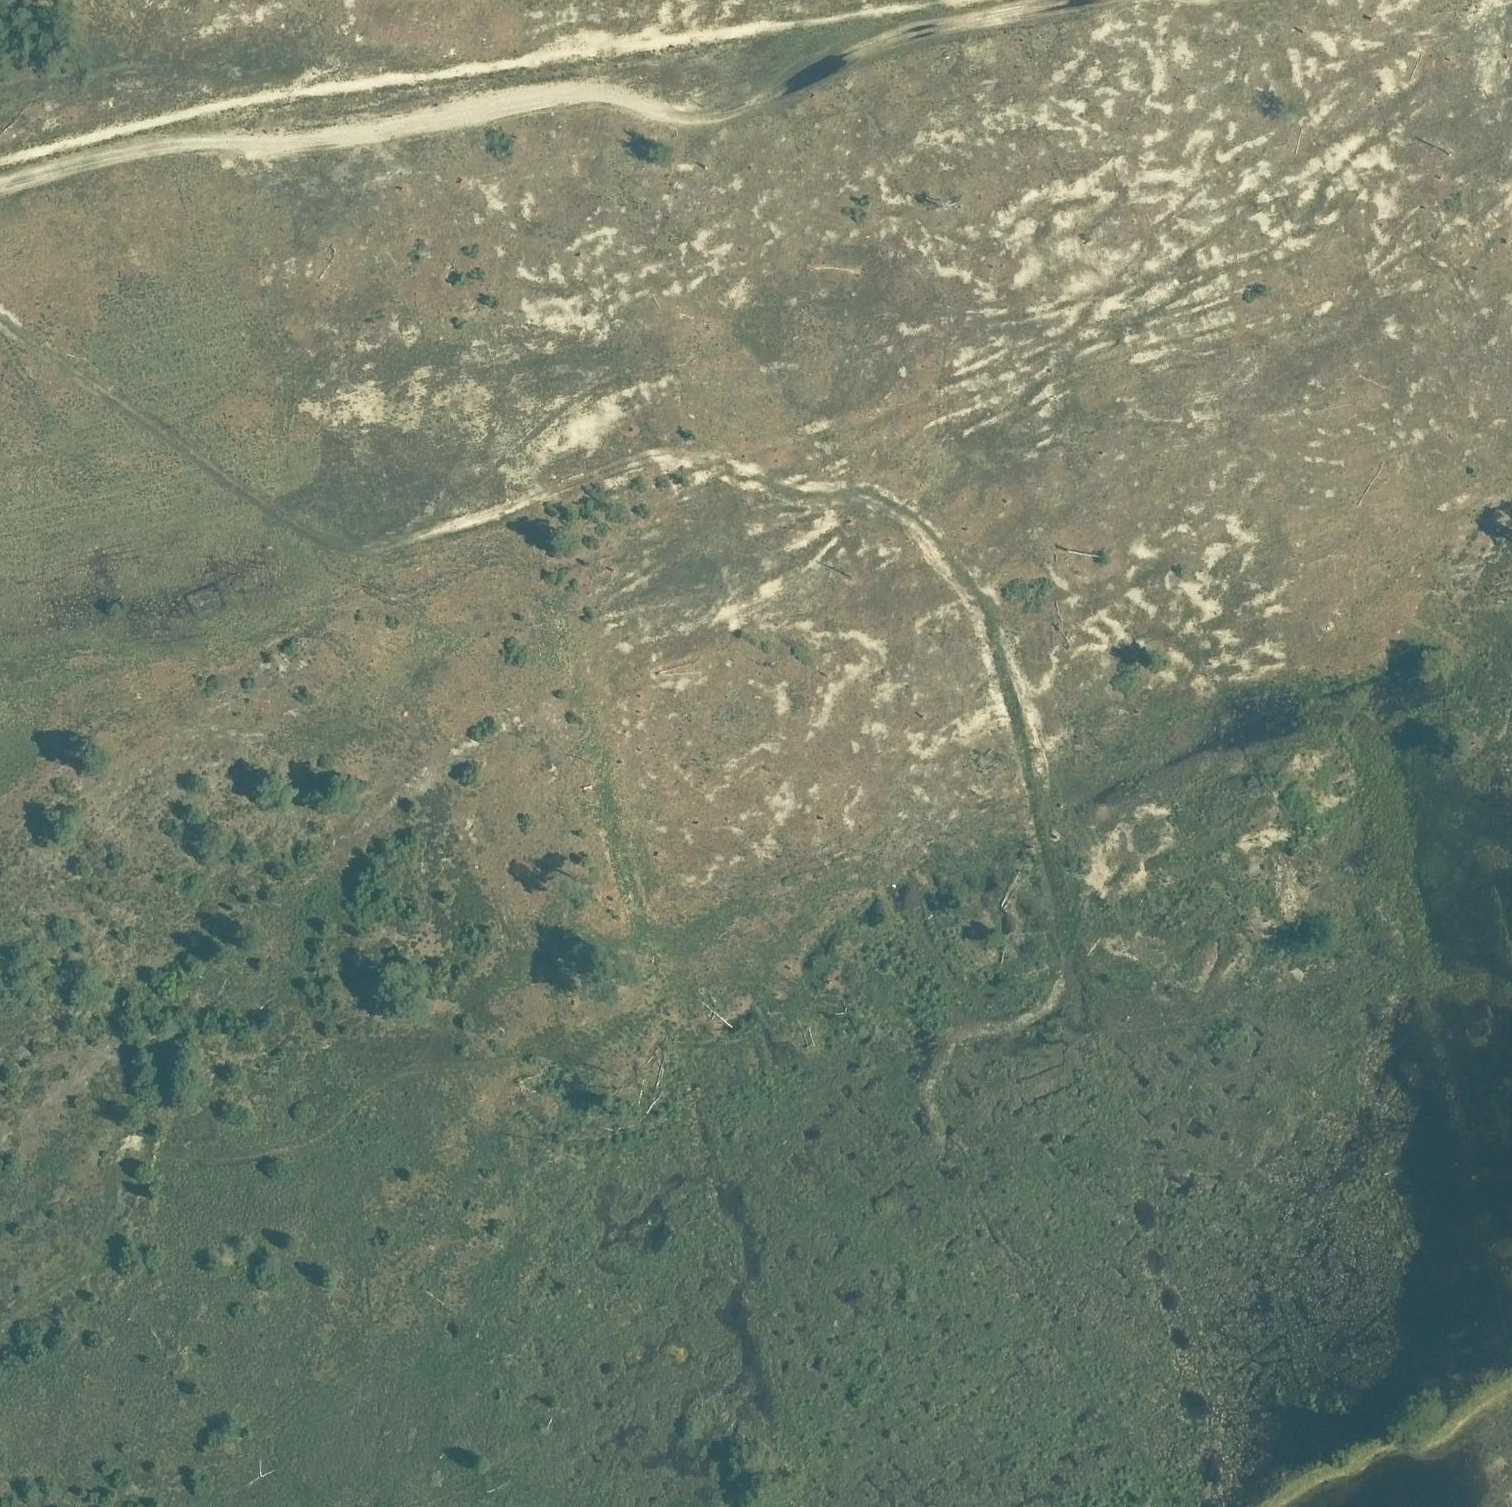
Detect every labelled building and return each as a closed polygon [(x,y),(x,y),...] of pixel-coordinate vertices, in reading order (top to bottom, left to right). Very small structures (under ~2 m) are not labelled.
[(565,99),(566,112),(581,111),(580,98),(565,99)]
